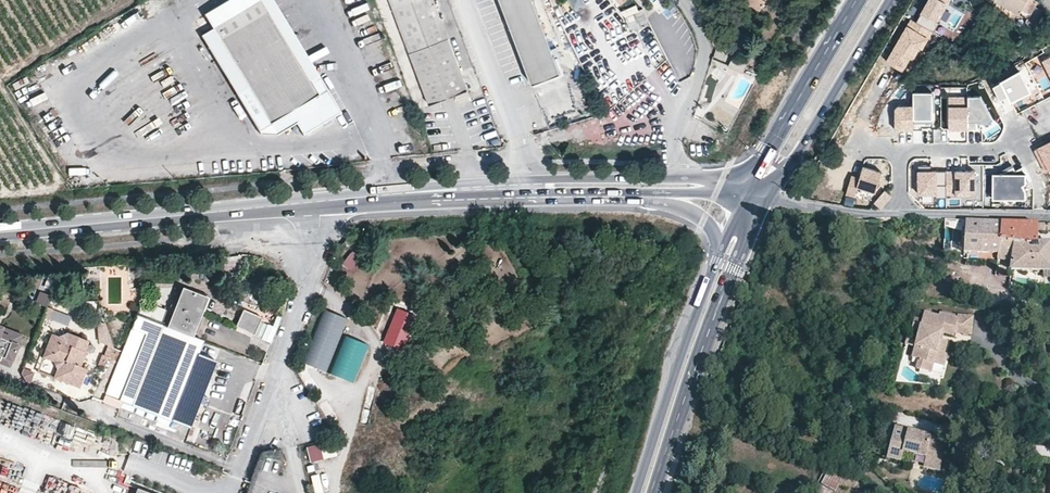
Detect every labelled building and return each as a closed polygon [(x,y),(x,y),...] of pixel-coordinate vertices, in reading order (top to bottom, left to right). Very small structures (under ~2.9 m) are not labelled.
[(259,0),(212,29),(247,88),(236,95),(258,131),(270,124),(279,119),(286,131),(296,125),(303,137),(318,127),(320,121),(324,118),(331,120),(341,114),(318,77),(310,83),(259,0)] [(457,92),(460,100),(472,95),(435,0),(388,0),(428,103),(457,92)] [(531,83),(561,71),(534,0),(499,0),(531,83)] [(758,9),(763,0),(746,0),(745,2),(758,9)] [(916,22),(933,32),(933,33),(939,23),(936,22),(946,4),(947,4),(949,0),(929,0),(916,22)] [(1035,0),(993,0),(1027,18),(1022,27),(1031,31),(1042,11),(1034,6),(1036,1),(1035,0)] [(645,12),(625,19),(629,31),(649,24),(645,12)] [(933,32),(916,22),(910,18),(885,61),(903,71),(911,58),(913,60),(920,49),(922,50),(933,32)] [(740,47),(735,56),(749,64),(754,55),(740,47)] [(745,67),(731,60),(726,70),(740,78),(745,67)] [(992,86),(1000,100),(1008,96),(1012,94),(1015,99),(1030,92),(1020,72),(992,86)] [(913,105),(913,128),(923,128),(923,126),(933,126),(932,91),(913,91),(913,105)] [(967,93),(967,94),(968,129),(976,129),(976,120),(993,120),(978,93),(967,93)] [(948,94),(949,126),(961,126),(961,129),(968,129),(967,94),(948,94)] [(895,129),(913,128),(913,105),(898,105),(894,108),(895,129)] [(318,127),(331,120),(324,118),(320,121),(318,127)] [(277,136),(286,131),(279,119),(270,124),(277,136)] [(1035,149),(1046,171),(1049,169),(1049,142),(1035,149)] [(931,165),(918,165),(919,193),(936,193),(936,197),(946,196),(946,194),(946,171),(931,171),(931,165)] [(882,172),(863,166),(859,177),(852,175),(846,193),(856,196),(858,187),(876,192),(882,172)] [(1031,182),(1022,166),(1016,170),(1014,167),(1003,172),(1003,174),(996,174),(996,186),(996,198),(1002,198),(1026,198),(1026,191),(1024,185),(1031,182)] [(975,170),(946,171),(946,194),(975,194),(975,170)] [(892,196),(885,190),(874,202),(881,208),(892,196)] [(1001,223),(966,222),(963,254),(997,255),(997,260),(1010,262),(1012,246),(999,245),(1001,223)] [(1010,262),(1009,270),(1049,271),(1049,243),(1038,243),(1038,232),(1049,232),(1049,225),(1001,223),(999,245),(1012,246),(1010,262)] [(351,250),(340,264),(350,271),(360,257),(351,250)] [(183,288),(167,327),(192,337),(207,299),(183,288)] [(39,292),(35,303),(45,306),(48,295),(39,292)] [(400,351),(416,316),(396,307),(380,343),(400,351)] [(261,318),(243,310),(235,327),(253,335),(261,318)] [(54,311),(51,320),(67,324),(69,316),(54,311)] [(347,321),(323,312),(304,363),(328,372),(347,321)] [(133,313),(98,412),(114,419),(117,413),(121,414),(118,420),(184,445),(201,406),(206,408),(210,401),(204,399),(217,362),(198,355),(204,342),(192,337),(167,327),(133,313)] [(953,333),(957,319),(942,315),(939,314),(938,318),(924,314),(918,338),(915,348),(912,359),(919,361),(917,370),(931,373),(933,364),(944,367),(947,355),(943,354),(946,342),(939,340),(936,339),(938,332),(941,333),(953,336),(953,333)] [(970,335),(972,317),(957,316),(957,319),(953,333),(970,335)] [(254,336),(270,343),(276,330),(259,323),(254,336)] [(20,341),(21,336),(0,327),(0,333),(20,341)] [(51,335),(49,339),(66,346),(70,333),(66,331),(57,336),(51,335)] [(9,367),(20,341),(0,333),(0,364),(9,367)] [(66,346),(49,339),(43,354),(63,361),(55,380),(77,388),(85,369),(79,367),(83,357),(78,355),(80,350),(83,351),(88,340),(70,333),(66,346)] [(918,338),(907,335),(904,345),(915,348),(918,338)] [(369,345),(345,336),(331,373),(355,382),(369,345)] [(63,361),(43,354),(41,359),(51,362),(54,371),(51,379),(55,380),(63,361)] [(30,382),(32,371),(24,369),(21,379),(30,382)] [(942,464),(947,443),(895,430),(888,460),(902,463),(904,454),(927,460),(942,464)] [(309,462),(321,460),(319,445),(306,447),(309,462)] [(942,464),(927,460),(925,469),(940,473),(942,464)] [(846,472),(831,464),(821,485),(834,492),(846,472)]
